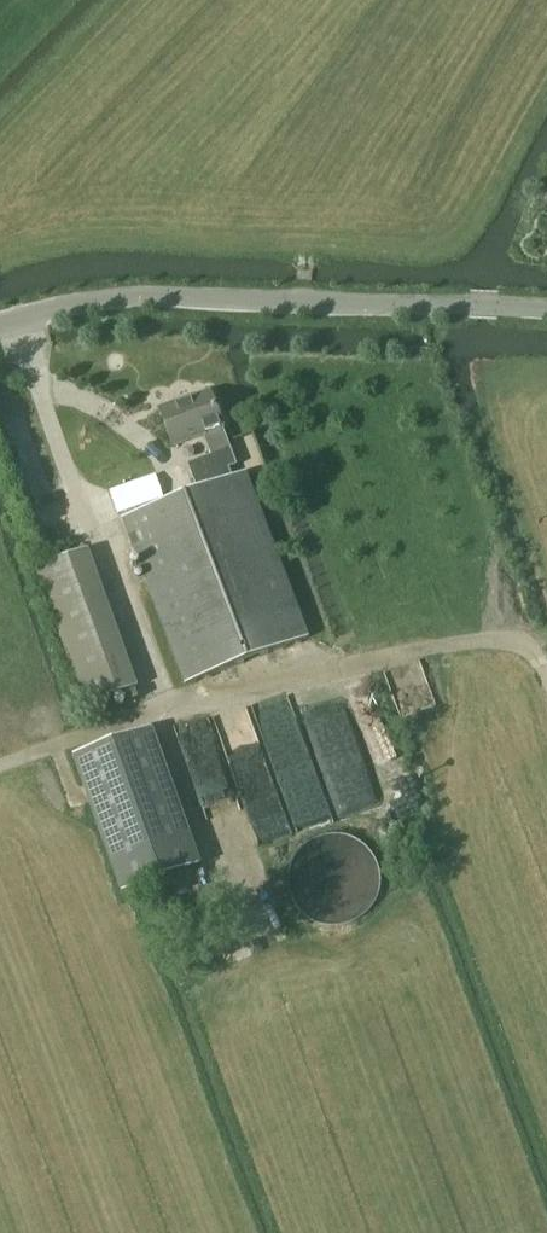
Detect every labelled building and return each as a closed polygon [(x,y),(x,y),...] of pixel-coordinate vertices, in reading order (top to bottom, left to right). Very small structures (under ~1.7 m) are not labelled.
[(188,465),(198,492),(123,520),(186,686),(308,639),(245,474),(233,479),(229,470),(237,467),(210,394),(191,401),(190,398),(175,404),(176,407),(160,413),(173,447),(203,436),(211,456),(188,465)] [(97,549),(43,566),(79,685),(96,680),(101,696),(138,685),(97,549)] [(224,745),(256,846),(330,823),(290,697),(251,709),(258,730),(222,741),(216,721),(180,732),(188,756),(224,745)] [(340,814),(363,807),(336,718),(314,725),(321,749),(337,744),(341,759),(325,763),(340,814)] [(202,871),(164,731),(79,754),(117,894),(202,871)] [(366,884),(369,858),(347,855),(343,888),(341,888),(339,904),(355,906),(356,898),(372,900),(373,885),(366,884)]
